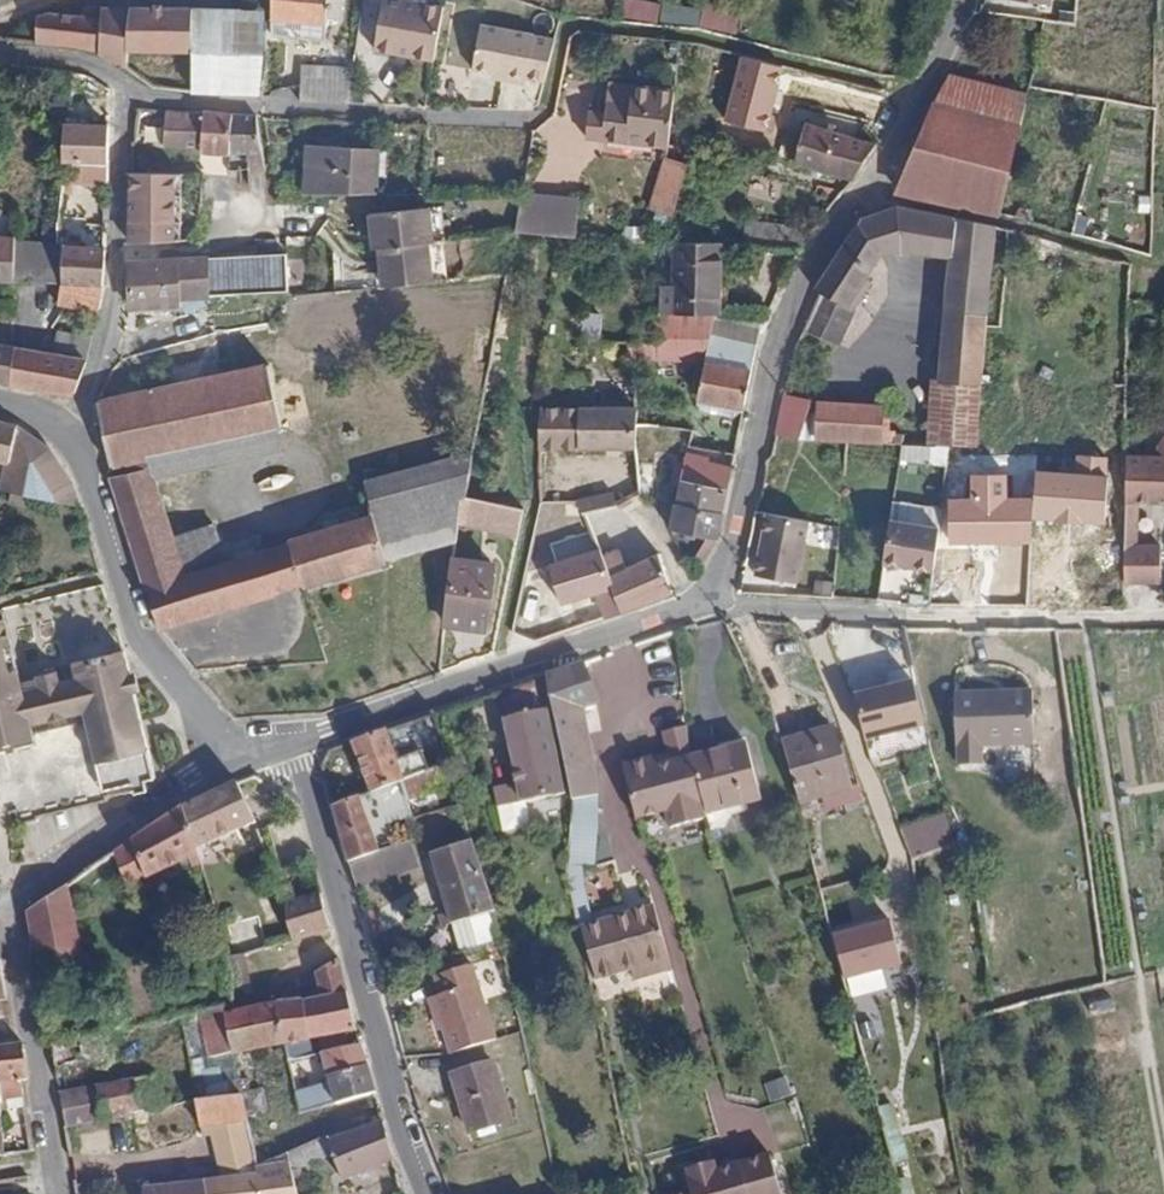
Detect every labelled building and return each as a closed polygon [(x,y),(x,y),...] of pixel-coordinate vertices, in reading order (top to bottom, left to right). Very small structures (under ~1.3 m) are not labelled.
[(271,19),(272,36),(325,41),(327,18),(340,20),(342,0),(273,0),(271,19)] [(434,61),(444,7),(404,0),(383,0),(374,51),(434,61)] [(621,16),(659,29),(665,10),(636,0),(626,0),(621,16)] [(700,5),(695,28),(733,35),(737,12),(700,5)] [(37,16),(36,44),(75,47),(99,53),(98,55),(126,69),(128,51),(193,52),(193,9),(131,9),(102,8),(102,19),(48,13),(37,16)] [(265,10),(193,9),(193,52),(194,93),(263,95),(267,63),(265,10)] [(526,79),(534,36),(481,26),(473,70),(526,79)] [(302,66),(300,102),(349,104),(353,67),(302,66)] [(950,75),(948,74),(896,188),(898,188),(900,194),(1000,215),(1026,94),(950,75)] [(669,147),(675,91),(608,83),(605,116),(590,114),(587,135),(603,136),(603,139),(669,147)] [(200,153),(229,155),(232,114),(166,111),(164,148),(201,149),(200,153)] [(232,114),(229,155),(248,155),(249,168),(265,168),(257,116),(232,114)] [(794,162),(854,179),(877,145),(863,139),(833,131),(827,129),(804,122),(801,136),(791,133),(786,151),(797,154),(794,162)] [(80,165),(107,166),(107,128),(64,127),(63,164),(80,165)] [(305,195),(376,194),(377,177),(378,151),(378,150),(308,147),(305,195)] [(387,151),(378,151),(377,177),(387,177),(387,151)] [(652,209),(673,215),(688,164),(667,158),(652,209)] [(80,184),(80,165),(63,164),(62,183),(80,184)] [(131,173),(130,243),(180,242),(181,175),(131,173)] [(516,233),(576,238),(580,197),(522,194),(516,233)] [(443,206),(431,207),(435,242),(447,240),(443,206)] [(901,252),(897,206),(862,218),(858,224),(881,255),(901,252)] [(982,383),(996,226),(897,206),(901,252),(949,257),(939,382),(982,383)] [(431,207),(371,215),(375,248),(430,242),(435,242),(431,207)] [(881,255),(858,224),(815,290),(819,292),(804,329),(838,344),(854,310),(872,283),(865,278),(881,255)] [(743,245),(801,249),(807,230),(745,225),(743,245)] [(14,282),(15,242),(15,237),(0,236),(0,282),(14,282)] [(15,242),(14,282),(63,284),(64,245),(15,242)] [(430,242),(380,248),(384,287),(435,282),(430,242)] [(661,315),(718,314),(720,242),(676,243),(675,286),(665,287),(662,290),(661,315)] [(63,284),(103,286),(105,248),(64,245),(63,284)] [(207,259),(129,263),(130,308),(266,294),(288,291),(286,254),(207,259)] [(82,313),(98,312),(100,299),(86,297),(82,313)] [(698,398),(744,406),(763,314),(718,314),(661,315),(654,315),(658,343),(628,341),(630,357),(704,360),(698,398)] [(13,386),(22,388),(32,389),(71,396),(75,393),(87,362),(92,339),(59,332),(56,355),(35,352),(25,350),(16,347),(0,345),(0,384),(13,386)] [(268,365),(97,403),(111,467),(147,458),(198,448),(282,429),(268,365)] [(925,445),(977,445),(982,383),(939,382),(932,382),(925,445)] [(812,400),(783,396),(775,435),(799,440),(812,400)] [(741,412),(744,412),(744,406),(698,398),(697,404),(700,411),(736,418),(741,412)] [(818,440),(896,445),(897,434),(889,434),(885,429),(881,429),(882,410),(863,409),(862,404),(819,402),(818,440)] [(636,447),(636,426),(637,410),(540,409),(540,449),(634,447),(636,447)] [(0,423),(0,461),(9,463),(18,427),(0,423)] [(4,488),(80,504),(70,480),(50,449),(18,427),(9,463),(4,488)] [(1127,457),(1126,502),(1139,503),(1163,503),(1163,440),(1161,445),(1161,457),(1127,457)] [(460,498),(466,496),(474,452),(365,482),(372,515),(384,559),(456,539),(458,522),(460,498)] [(722,513),(732,467),(707,463),(708,459),(686,454),(676,503),(722,513)] [(1035,469),(1033,497),(1033,519),(1105,522),(1110,456),(1076,455),(1075,473),(1035,469)] [(147,458),(111,467),(109,477),(150,468),(147,458)] [(150,468),(109,477),(144,590),(147,589),(159,629),(280,593),(265,550),(226,563),(213,524),(173,536),(150,468)] [(1009,497),(1008,472),(970,474),(970,497),(949,499),(949,543),(1032,541),(1033,519),(1033,497),(1009,497)] [(613,493),(580,501),(582,512),(604,507),(616,504),(613,493)] [(466,497),(460,498),(458,522),(519,535),(524,509),(466,497)] [(1139,503),(1126,502),(1124,546),(1137,546),(1139,503)] [(596,593),(607,618),(673,592),(659,553),(626,568),(619,553),(623,551),(604,507),(582,512),(598,550),(550,565),(561,604),(596,593)] [(808,520),(767,512),(756,576),(798,583),(808,520)] [(385,561),(372,515),(341,526),(326,530),(285,543),(301,586),(385,561)] [(323,521),(326,530),(341,526),(338,516),(323,521)] [(939,528),(890,520),(884,562),(934,570),(939,528)] [(697,574),(718,539),(672,530),(697,574)] [(265,550),(280,593),(301,586),(285,543),(265,550)] [(1124,546),(1125,583),(1160,582),(1160,546),(1137,546),(1124,546)] [(453,561),(447,625),(486,629),(494,565),(453,561)] [(156,779),(125,650),(73,662),(77,677),(51,683),(47,667),(30,671),(32,678),(20,681),(3,608),(0,609),(0,745),(34,737),(33,734),(87,721),(97,761),(96,761),(103,791),(137,783),(156,779)] [(902,633),(878,637),(886,680),(910,676),(902,633)] [(599,703),(584,663),(546,676),(553,708),(573,801),(599,795),(593,766),(594,766),(582,708),(599,703)] [(553,708),(546,676),(501,692),(510,717),(504,718),(518,784),(493,789),(503,832),(549,823),(544,798),(565,794),(548,709),(553,708)] [(915,683),(857,697),(867,741),(874,739),(878,757),(930,745),(915,683)] [(1029,749),(1029,696),(952,696),(951,751),(956,751),(957,769),(978,768),(978,750),(1029,749)] [(448,763),(434,715),(403,726),(408,741),(392,746),(386,731),(352,742),(371,792),(401,780),(448,763)] [(652,764),(624,771),(637,819),(668,811),(672,827),(707,819),(691,758),(687,726),(662,733),(670,762),(653,766),(652,764)] [(850,788),(846,774),(832,728),(783,743),(800,803),(824,796),(850,788)] [(747,744),(691,758),(705,814),(708,820),(711,830),(724,827),(730,816),(728,808),(762,800),(747,744)] [(455,782),(448,763),(401,780),(408,800),(455,782)] [(854,771),(846,774),(850,788),(824,796),(828,809),(862,799),(854,771)] [(371,792),(333,806),(339,826),(349,862),(399,846),(392,825),(414,818),(408,800),(401,780),(371,792)] [(255,822),(238,783),(185,807),(197,849),(255,822)] [(597,827),(599,795),(573,801),(570,825),(597,827)] [(197,849),(185,807),(114,854),(126,888),(199,854),(197,849)] [(946,815),(904,830),(916,860),(958,844),(946,815)] [(570,825),(567,865),(582,867),(594,869),(597,827),(570,825)] [(431,855),(455,927),(496,912),(472,841),(431,855)] [(399,846),(349,862),(356,887),(420,866),(412,842),(399,846)] [(567,872),(578,928),(581,927),(594,924),(582,867),(567,865),(567,872)] [(76,927),(68,885),(27,912),(29,925),(32,938),(76,927)] [(294,942),(331,930),(321,894),(285,904),(294,942)] [(594,924),(581,927),(596,979),(631,970),(634,980),(672,970),(654,907),(594,924)] [(455,927),(464,953),(502,941),(496,912),(455,927)] [(891,920),(833,935),(844,978),(902,963),(891,920)] [(250,983),(237,921),(215,926),(230,987),(250,983)] [(76,927),(32,938),(38,977),(84,965),(76,927)] [(345,984),(339,959),(316,973),(316,974),(310,976),(312,985),(300,987),(303,1001),(299,1002),(309,1042),(357,1031),(345,984)] [(489,965),(473,970),(484,1001),(500,996),(489,965)] [(433,998),(451,1055),(496,1040),(484,1001),(473,970),(472,966),(435,977),(441,995),(433,998)] [(322,1072),(319,1056),(312,1057),(309,1042),(299,1002),(274,1004),(284,1044),(292,1079),(322,1072)] [(224,1009),(201,1014),(210,1059),(284,1044),(274,1004),(235,1012),(225,1014),(224,1009)] [(98,1037),(53,1044),(59,1069),(102,1059),(98,1037)] [(24,1098),(21,1081),(28,1080),(23,1044),(0,1047),(0,1112),(13,1110),(12,1101),(24,1098)] [(453,1075),(471,1133),(510,1121),(493,1063),(453,1075)] [(336,1105),(376,1094),(368,1066),(328,1078),(331,1088),(304,1096),(309,1112),(336,1105)] [(154,1076),(61,1094),(65,1127),(160,1109),(166,1108),(163,1100),(159,1102),(154,1076)] [(200,1128),(248,1123),(241,1092),(196,1102),(200,1128)] [(300,1115),(309,1112),(304,1096),(296,1098),(300,1115)] [(878,1109),(901,1193),(912,1193),(907,1179),(912,1178),(892,1106),(878,1109)] [(343,1180),(394,1160),(383,1122),(331,1140),(329,1136),(287,1154),(292,1170),(334,1152),(343,1180)] [(259,1175),(258,1166),(248,1123),(200,1128),(202,1136),(211,1135),(221,1180),(259,1175)] [(292,1170),(287,1154),(258,1166),(259,1175),(221,1180),(142,1189),(143,1193),(298,1193),(294,1179),(292,1170)] [(770,1156),(715,1170),(713,1162),(686,1169),(688,1177),(685,1178),(689,1193),(685,1193),(781,1193),(770,1156)] [(293,1173),(294,1179),(302,1177),(300,1170),(293,1173)]
